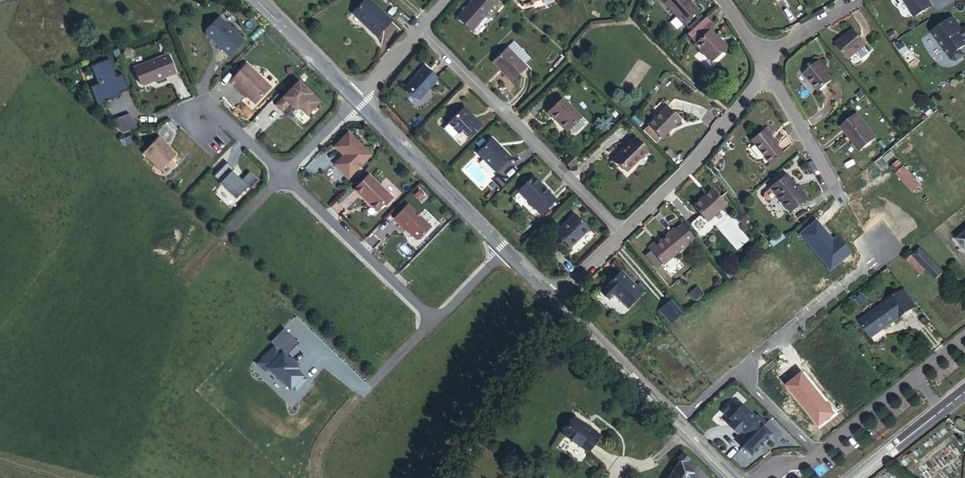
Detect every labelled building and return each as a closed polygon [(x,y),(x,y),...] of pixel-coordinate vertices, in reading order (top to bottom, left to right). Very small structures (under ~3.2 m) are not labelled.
[(370,0),(348,0),(346,2),(370,27),(384,15),(370,0)] [(453,15),(467,28),(485,11),(484,10),(490,2),(488,0),(466,0),(453,15)] [(676,23),(690,10),(680,0),(653,0),(676,23)] [(928,0),(902,0),(913,17),(931,6),(928,0)] [(963,28),(954,15),(930,32),(953,63),(963,55),(959,49),(964,45),(964,26),(963,28)] [(704,23),(697,16),(678,34),(687,43),(686,44),(693,50),(704,60),(718,46),(713,40),(712,40),(701,29),(700,30),(699,28),(704,23)] [(221,18),(208,31),(208,35),(231,57),(246,42),(221,18)] [(862,48),(851,35),(834,49),(845,62),(862,48)] [(519,62),(500,43),(485,57),(497,69),(496,70),(504,78),(519,62)] [(112,60),(93,68),(101,86),(94,89),(101,109),(109,106),(108,103),(123,97),(123,96),(132,92),(126,76),(119,79),(112,60)] [(160,60),(136,70),(143,86),(146,87),(159,82),(159,83),(168,79),(160,60)] [(429,75),(416,64),(399,85),(412,96),(429,75)] [(273,89),(249,66),(232,83),(237,89),(239,87),(257,105),(263,99),(271,90),(273,89)] [(833,85),(818,67),(803,80),(818,98),(833,85)] [(300,83),(278,106),(284,112),(291,105),(298,111),(301,107),(309,115),(320,103),(300,83)] [(277,95),(271,90),(263,99),(268,104),(277,95)] [(581,119),(561,96),(546,109),(552,115),(551,116),(567,132),(581,119)] [(473,122),(457,105),(441,122),(452,133),(456,128),(461,134),(473,122)] [(681,120),(667,107),(648,126),(649,128),(660,139),(661,140),(681,120)] [(635,114),(632,118),(639,125),(642,122),(635,114)] [(875,141),(854,118),(839,132),(860,155),(875,141)] [(751,141),(765,130),(762,127),(749,138),(751,141)] [(649,128),(644,133),(655,144),(660,139),(649,128)] [(782,152),(765,130),(751,141),(769,163),(782,152)] [(351,131),(337,145),(348,155),(345,157),(343,157),(338,163),(352,176),(374,154),(351,131)] [(641,148),(629,136),(609,156),(621,167),(641,148)] [(504,155),(486,137),(472,151),(491,168),(504,155)] [(161,138),(146,154),(163,171),(178,155),(166,145),(167,144),(161,138)] [(669,149),(666,152),(673,158),(676,156),(669,149)] [(569,154),(562,161),(568,168),(576,160),(569,154)] [(230,163),(216,177),(223,183),(222,184),(238,200),(250,188),(252,190),(261,181),(252,173),(244,181),(235,172),(237,170),(230,163)] [(920,187),(903,167),(896,173),(914,192),(920,187)] [(371,173),(357,188),(380,210),(386,204),(389,204),(396,197),(371,173)] [(535,185),(526,176),(512,189),(535,213),(551,197),(537,183),(535,185)] [(803,204),(784,181),(768,194),(774,201),(787,217),(803,204)] [(720,201),(709,185),(690,200),(701,215),(720,201)] [(774,201),(768,194),(761,199),(761,203),(764,206),(767,207),(774,201)] [(434,225),(410,203),(397,217),(419,238),(422,238),(434,225)] [(737,208),(731,213),(737,220),(743,216),(737,208)] [(570,236),(581,224),(570,212),(551,233),(563,245),(571,237),(570,236)] [(668,225),(667,225),(646,246),(659,260),(681,239),(680,238),(686,233),(674,220),(668,225)] [(583,225),(581,224),(570,236),(571,237),(583,225)] [(915,251),(911,254),(917,260),(910,265),(919,275),(925,269),(935,280),(943,272),(924,250),(918,255),(915,251)] [(917,260),(911,254),(905,259),(910,265),(917,260)] [(625,305),(639,292),(632,285),(618,269),(597,289),(605,296),(611,290),(625,305)] [(733,274),(729,269),(723,274),(727,279),(733,274)] [(632,285),(639,292),(643,288),(637,281),(632,285)] [(904,290),(902,293),(913,309),(916,307),(904,290)] [(902,293),(859,322),(869,337),(881,329),(883,331),(913,309),(902,293)] [(680,315),(668,300),(656,311),(666,323),(669,321),(670,322),(680,315)] [(709,405),(716,413),(728,400),(720,393),(709,405)] [(709,405),(703,411),(711,418),(716,413),(709,405)] [(602,436),(576,417),(564,435),(590,452),(602,436)] [(744,447),(753,456),(773,434),(758,420),(740,439),(746,444),(744,447)] [(675,459),(678,462),(683,467),(685,465),(689,459),(682,452),(675,459)] [(698,477),(708,477),(689,459),(685,465),(698,477)] [(685,465),(683,467),(678,462),(666,477),(698,477),(685,465)]
